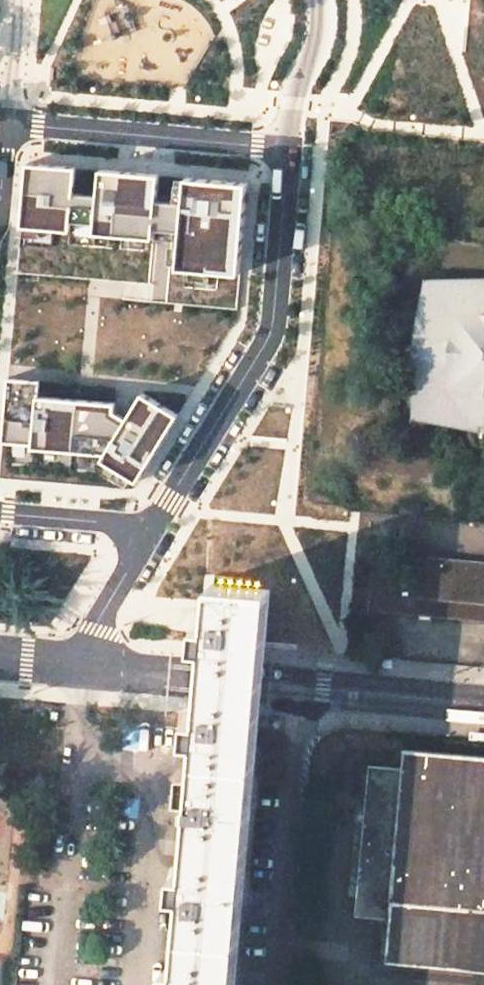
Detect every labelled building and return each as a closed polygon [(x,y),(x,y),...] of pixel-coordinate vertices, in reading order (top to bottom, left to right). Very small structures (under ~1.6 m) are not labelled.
[(77,167),(28,163),(23,226),(71,231),(72,221),(96,223),(95,233),(153,238),(154,228),(182,230),(178,269),(242,274),(250,182),(187,176),(185,203),(157,201),(159,175),(100,170),(98,195),(75,193),(77,167)] [(432,286),(421,414),(483,419),(483,290),(432,286)] [(39,380),(10,378),(4,442),(13,443),(12,464),(96,472),(112,483),(129,486),(134,477),(139,480),(177,413),(140,390),(133,402),(125,415),(114,409),(115,401),(38,395),(39,380)] [(411,561),(409,576),(371,573),(368,608),(483,619),(483,567),(411,561)] [(200,739),(199,757),(259,762),(263,715),(265,695),(267,671),(269,651),(275,586),(214,579),(211,622),(199,622),(198,644),(208,645),(207,665),(205,688),(203,710),(202,715),(191,714),(189,738),(200,739)] [(407,750),(405,769),(369,765),(355,916),(390,919),(387,959),(475,968),(475,971),(483,971),(483,757),(407,750)] [(183,932),(244,937),(259,762),(199,757),(188,869),(178,869),(175,893),(186,894),(183,932)] [(244,937),(183,932),(180,964),(169,963),(168,984),(239,984),(244,937)]
